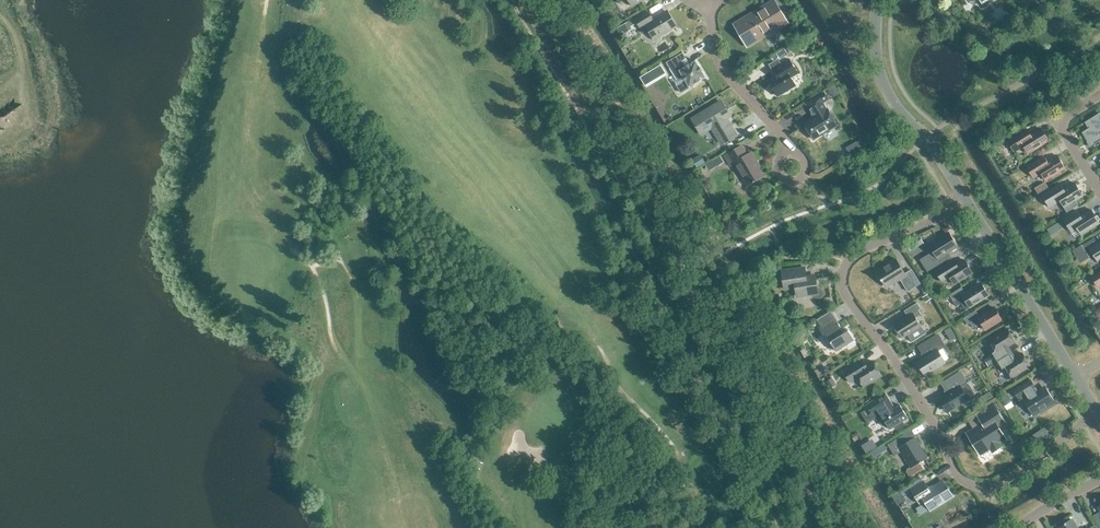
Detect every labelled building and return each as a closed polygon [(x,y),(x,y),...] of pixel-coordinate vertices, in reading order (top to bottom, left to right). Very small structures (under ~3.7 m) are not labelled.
[(774,0),(733,24),(746,46),(764,35),(766,35),(771,32),(772,31),(787,21),(774,0)] [(656,38),(675,26),(666,11),(653,19),(649,11),(636,19),(644,33),(650,29),(656,38)] [(635,24),(632,19),(616,28),(619,33),(623,31),(625,34),(632,29),(631,26),(635,24)] [(796,24),(791,27),(795,34),(800,31),(796,24)] [(785,49),(777,54),(780,59),(788,55),(785,49)] [(666,62),(677,80),(675,81),(681,92),(706,77),(696,60),(690,64),(683,52),(666,62)] [(781,73),(776,76),(769,81),(777,95),(796,85),(791,76),(798,72),(790,59),(777,67),(781,73)] [(649,77),(660,71),(657,65),(646,72),(649,77)] [(824,102),(829,99),(824,91),(805,103),(814,117),(804,123),(814,139),(838,125),(824,102)] [(723,143),(736,135),(726,118),(730,115),(722,101),(692,119),(701,133),(712,126),(723,143)] [(1099,144),(1099,112),(1085,122),(1088,128),(1082,132),(1091,146),(1098,141),(1099,144)] [(1028,152),(1049,140),(1041,128),(1027,137),(1023,132),(1008,141),(1014,151),(1024,145),(1028,152)] [(862,140),(858,143),(861,149),(866,146),(862,140)] [(754,182),(764,176),(755,161),(757,160),(752,152),(748,154),(742,145),(725,155),(731,165),(734,163),(747,185),(754,181),(754,182)] [(701,155),(693,160),(696,166),(698,168),(706,163),(701,155)] [(1043,164),(1040,159),(1027,167),(1033,177),(1041,172),(1045,180),(1065,167),(1058,155),(1043,164)] [(720,156),(713,160),(717,166),(723,162),(720,156)] [(1060,183),(1042,195),(1049,206),(1054,203),(1060,200),(1066,211),(1078,204),(1075,200),(1082,195),(1074,182),(1064,189),(1060,183)] [(1081,234),(1099,223),(1092,210),(1081,217),(1078,211),(1064,219),(1071,231),(1077,227),(1081,234)] [(1051,235),(1062,228),(1059,222),(1047,229),(1051,235)] [(948,233),(929,244),(933,251),(920,259),(928,272),(944,262),(940,257),(957,247),(948,233)] [(1089,257),(1093,254),(1098,261),(1099,260),(1099,242),(1098,243),(1094,238),(1081,246),(1082,246),(1074,252),(1079,260),(1088,255),(1089,257)] [(912,239),(906,243),(910,250),(916,246),(912,239)] [(908,291),(920,283),(912,270),(906,274),(896,258),(888,263),(889,264),(876,271),(882,281),(883,280),(887,287),(900,279),(908,291)] [(951,268),(948,262),(935,270),(939,277),(941,276),(944,280),(950,276),(954,284),(973,272),(965,259),(951,268)] [(798,287),(799,296),(813,294),(814,296),(816,298),(819,298),(821,297),(823,295),(823,292),(822,290),(820,288),(817,288),(816,277),(807,279),(805,267),(782,271),(785,289),(798,287)] [(1092,276),(1098,286),(1099,285),(1099,271),(1092,276)] [(969,307),(987,296),(980,283),(965,293),(961,287),(949,294),(956,306),(965,300),(969,307)] [(927,285),(921,289),(925,294),(930,290),(927,285)] [(926,333),(921,326),(916,317),(922,314),(919,309),(921,308),(917,302),(904,310),(908,316),(894,324),(902,337),(908,334),(912,341),(926,333)] [(985,329),(1002,319),(994,307),(980,316),(976,310),(964,318),(968,324),(970,323),(973,327),(981,322),(985,329)] [(828,312),(817,319),(821,325),(818,327),(828,343),(831,341),(836,351),(847,344),(849,346),(856,341),(849,330),(848,330),(847,328),(843,330),(839,324),(837,325),(832,318),(828,312)] [(956,336),(950,327),(945,330),(951,340),(956,336)] [(1008,328),(989,340),(996,351),(991,355),(995,362),(1006,355),(1003,349),(1016,341),(1008,328)] [(937,350),(944,346),(938,335),(919,346),(926,357),(918,362),(925,374),(945,362),(937,350)] [(1005,366),(1012,377),(1031,366),(1023,353),(1010,361),(1006,355),(995,362),(1000,369),(1005,366)] [(867,364),(863,358),(843,371),(850,382),(858,377),(863,386),(882,374),(873,360),(867,364)] [(976,397),(967,382),(960,371),(942,383),(948,394),(940,398),(948,411),(966,400),(968,402),(976,397)] [(832,377),(826,381),(830,387),(836,383),(832,377)] [(1033,414),(1053,402),(1044,387),(1036,392),(1034,388),(1035,387),(1031,380),(1014,390),(1019,398),(1022,395),(1024,399),(1033,414)] [(895,408),(889,398),(885,392),(863,406),(865,410),(861,412),(868,423),(876,418),(877,420),(878,419),(882,425),(892,427),(894,426),(896,430),(905,424),(902,421),(908,417),(900,405),(895,408)] [(990,393),(979,399),(983,406),(994,399),(990,393)] [(1008,394),(999,399),(1004,406),(1012,401),(1008,394)] [(995,422),(1002,418),(995,406),(979,416),(983,423),(967,433),(980,453),(991,446),(993,451),(1001,446),(998,442),(1005,437),(995,422)] [(895,455),(902,451),(911,467),(908,469),(907,471),(910,476),(910,477),(924,468),(920,462),(929,457),(929,456),(927,457),(914,437),(916,436),(905,443),(901,436),(888,444),(895,455)] [(867,443),(862,446),(867,453),(871,450),(867,443)] [(884,445),(879,448),(882,453),(887,449),(884,445)] [(912,491),(916,497),(919,502),(926,498),(932,508),(951,496),(942,482),(933,487),(932,485),(928,487),(925,482),(911,490),(912,491)] [(893,496),(892,496),(897,504),(897,503),(905,499),(903,497),(912,491),(911,490),(909,486),(893,496)] [(1072,518),(1058,527),(1078,527),(1072,518)]
